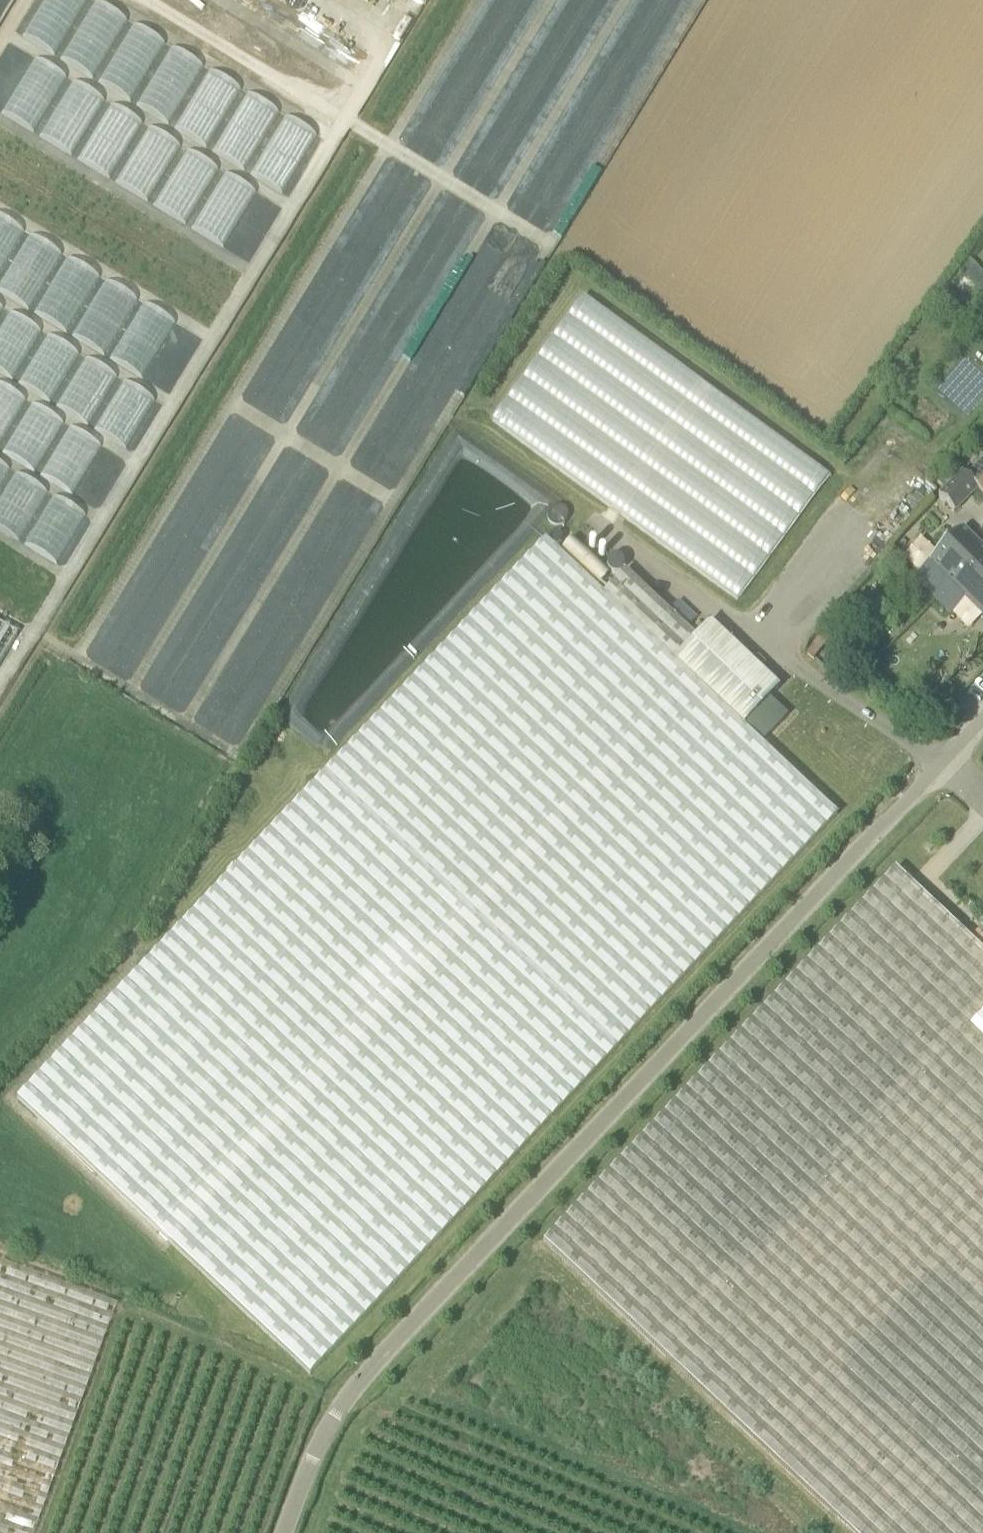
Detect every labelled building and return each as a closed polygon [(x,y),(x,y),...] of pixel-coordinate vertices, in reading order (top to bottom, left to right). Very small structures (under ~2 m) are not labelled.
[(36,17),(24,33),(49,51),(58,39),(47,30),(49,27),(36,17)] [(86,38),(71,62),(87,72),(102,48),(86,38)] [(112,54),(100,84),(134,98),(146,68),(112,54)] [(166,120),(183,84),(162,74),(158,83),(152,80),(139,107),(166,120)] [(208,94),(208,111),(183,110),(182,138),(216,139),(217,105),(218,105),(218,94),(208,94)] [(244,164),(250,147),(240,143),(246,127),(228,121),(216,154),(244,164)] [(262,154),(251,175),(284,193),(314,137),(297,127),(278,162),(262,154)] [(163,190),(155,203),(223,246),(244,211),(229,201),(221,214),(204,203),(199,211),(163,190)] [(972,263),(962,272),(982,295),(982,275),(972,263)] [(738,604),(830,481),(584,298),(492,424),(738,604)] [(125,449),(154,403),(138,392),(118,423),(105,414),(95,429),(125,449)] [(965,476),(960,473),(945,496),(958,509),(979,488),(982,492),(982,459),(965,476)] [(960,531),(915,578),(951,613),(964,600),(982,618),(982,554),(960,531)] [(838,815),(744,727),(674,661),(603,596),(546,542),(325,774),(151,958),(20,1100),(310,1375),(442,1233),(617,1049),(838,815)] [(674,661),(696,638),(625,571),(611,586),(603,596),(674,661)] [(0,623),(0,662),(17,634),(0,623)] [(674,661),(744,727),(780,689),(709,623),(696,638),(674,661)] [(558,1257),(850,1532),(982,1532),(982,952),(896,870),(543,1243),(558,1257)]
